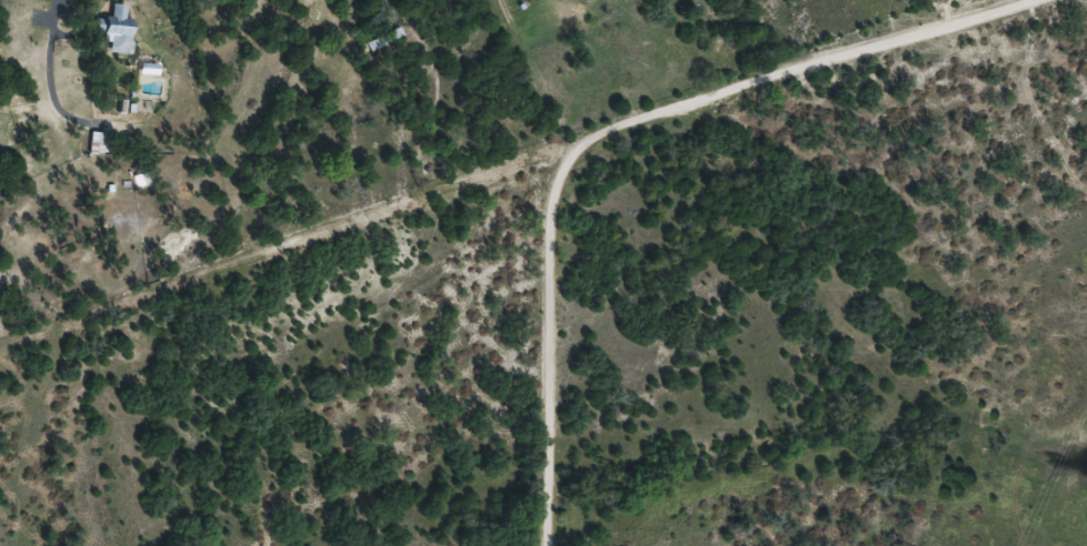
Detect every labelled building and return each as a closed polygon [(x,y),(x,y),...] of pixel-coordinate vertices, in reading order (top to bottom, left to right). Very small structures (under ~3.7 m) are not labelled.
[(130,18),(124,18),(124,4),(109,3),(108,17),(95,17),(95,32),(106,33),(106,53),(129,53),(130,18)] [(102,153),(102,133),(89,133),(89,153),(102,153)]
